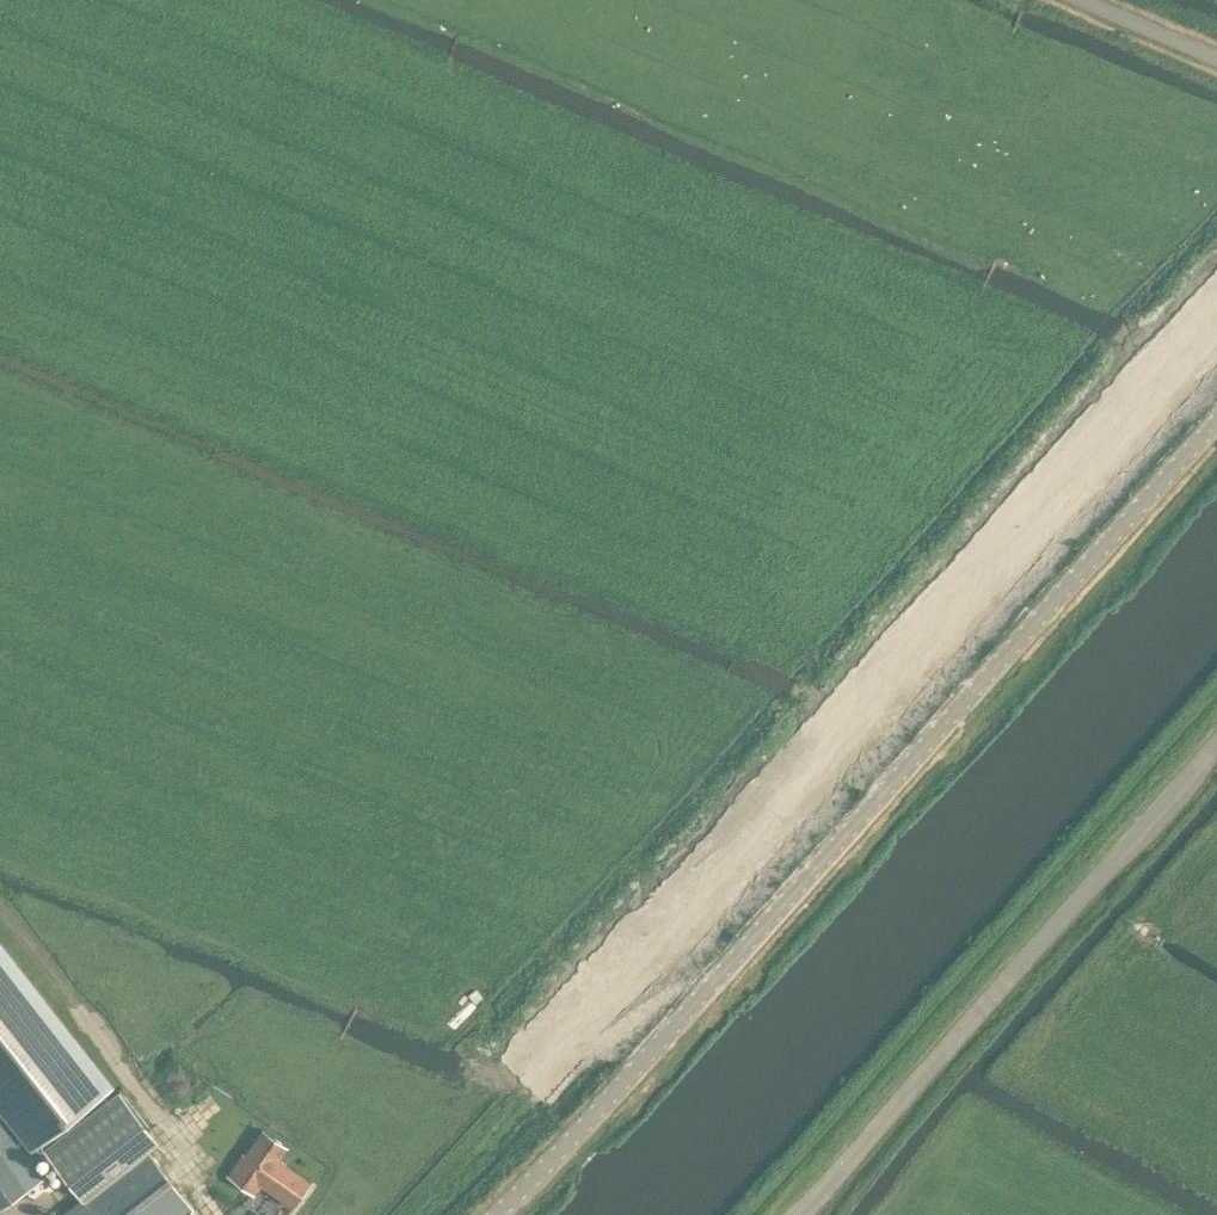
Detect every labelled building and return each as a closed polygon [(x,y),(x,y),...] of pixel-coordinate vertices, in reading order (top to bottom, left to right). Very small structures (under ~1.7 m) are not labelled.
[(35,1146),(110,1088),(0,947),(0,1102),(35,1146)] [(44,1179),(0,1117),(0,1210),(44,1179)] [(287,1147),(262,1129),(245,1153),(242,1152),(227,1175),(255,1194),(262,1183),(274,1192),(276,1191),(292,1203),(308,1180),(279,1159),(287,1147)] [(146,1147),(82,1198),(60,1214),(186,1214),(194,1209),(146,1147)]
